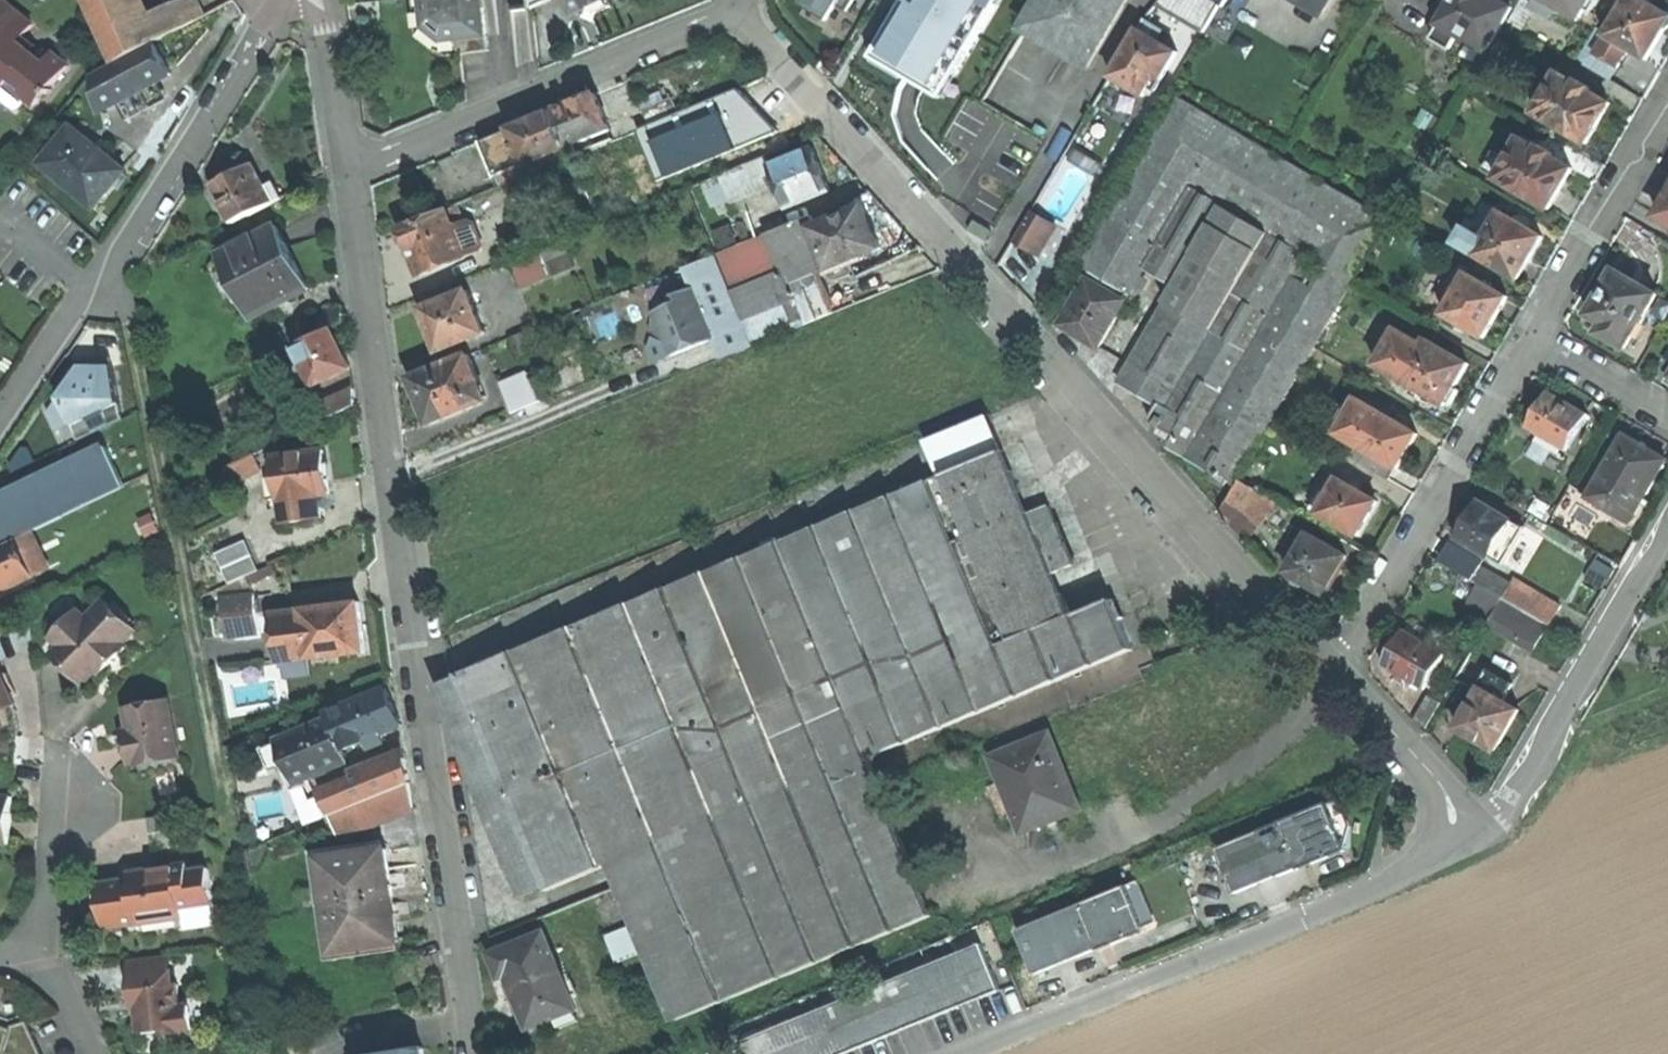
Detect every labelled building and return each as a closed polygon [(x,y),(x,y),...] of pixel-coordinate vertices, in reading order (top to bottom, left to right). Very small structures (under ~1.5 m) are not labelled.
[(0,0),(0,86),(4,80),(8,75),(19,84),(15,88),(33,103),(43,91),(45,92),(49,88),(47,86),(54,78),(64,65),(49,52),(47,56),(40,50),(34,57),(27,52),(14,42),(20,35),(29,24),(0,0)] [(116,62),(155,41),(146,22),(135,0),(86,0),(116,62)] [(195,0),(189,0),(146,22),(155,41),(205,18),(195,0)] [(425,13),(430,12),(433,32),(444,40),(450,39),(460,38),(488,35),(483,0),(423,0),(425,13)] [(575,12),(597,3),(603,0),(569,0),(575,12)] [(802,4),(828,19),(837,5),(848,11),(854,0),(804,0),(802,4)] [(878,38),(935,71),(965,20),(988,33),(1006,2),(1007,0),(900,0),(878,38)] [(1023,28),(1088,66),(1127,0),(1039,0),(1023,28)] [(1213,0),(1161,0),(1158,4),(1204,31),(1219,4),(1213,0)] [(1323,15),(1331,0),(1298,0),(1323,15)] [(1452,4),(1438,28),(1456,39),(1459,34),(1487,51),(1512,7),(1500,0),(1454,0),(1452,4)] [(1534,6),(1536,3),(1534,2),(1532,0),(1521,0),(1509,20),(1521,28),(1534,6)] [(1534,2),(1536,3),(1534,6),(1550,15),(1556,4),(1579,18),(1585,8),(1591,11),(1597,0),(1535,0),(1534,2)] [(1643,0),(1628,0),(1608,34),(1597,28),(1579,60),(1611,80),(1630,48),(1648,59),(1667,25),(1667,10),(1665,9),(1662,9),(1660,10),(1646,2),(1643,0)] [(1160,29),(1144,19),(1111,75),(1125,83),(1145,95),(1150,86),(1157,74),(1162,78),(1177,52),(1155,38),(1160,29)] [(1456,39),(1438,28),(1432,38),(1450,49),(1456,39)] [(33,46),(20,35),(14,42),(27,52),(33,46)] [(489,50),(488,35),(460,38),(461,54),(489,50)] [(171,73),(156,44),(97,77),(101,111),(141,90),(171,73)] [(1573,81),(1559,72),(1535,113),(1587,143),(1599,123),(1611,103),(1590,91),(1592,87),(1575,78),(1573,81)] [(1157,74),(1150,86),(1155,90),(1162,78),(1157,74)] [(4,80),(15,88),(19,84),(8,75),(4,80)] [(611,130),(596,94),(574,103),(553,112),(572,157),(578,154),(574,145),(611,130)] [(673,97),(642,110),(649,125),(680,112),(673,97)] [(1388,220),(1179,99),(1082,266),(1096,274),(1129,293),(1131,294),(1147,266),(1192,189),(1222,206),(1176,283),(1167,299),(1213,326),(1251,348),(1293,275),(1340,303),(1388,220)] [(572,157),(553,112),(509,130),(527,175),(572,157)] [(124,171),(71,128),(42,164),(95,206),(110,188),(124,171)] [(527,175),(509,130),(498,134),(483,140),(497,176),(499,175),(503,185),(527,175)] [(1539,148),(1521,138),(1508,159),(1497,178),(1549,209),(1562,187),(1573,169),(1552,156),(1554,153),(1541,145),(1539,148)] [(733,153),(739,167),(766,156),(760,142),(733,153)] [(822,170),(813,148),(771,165),(777,182),(782,194),(787,206),(829,189),(822,170)] [(1482,170),(1497,178),(1508,159),(1494,151),(1482,170)] [(777,182),(771,165),(767,156),(766,156),(739,167),(721,174),(732,200),(772,184),(777,182)] [(259,176),(253,164),(214,184),(234,223),(273,203),(265,188),(259,176)] [(777,196),(782,194),(777,182),(772,184),(777,196)] [(275,183),(265,188),(273,203),(283,198),(275,183)] [(1192,189),(1147,266),(1176,283),(1222,206),(1192,189)] [(1659,216),(1667,222),(1667,200),(1659,216)] [(452,207),(402,228),(412,254),(421,276),(466,258),(465,257),(480,250),(482,247),(472,222),(469,220),(463,222),(456,205),(452,207)] [(864,205),(817,225),(819,229),(812,232),(827,268),(828,270),(882,247),(872,224),(864,205)] [(1057,226),(1031,212),(1021,230),(1046,245),(1057,226)] [(1543,237),(1501,212),(1486,239),(1466,228),(1457,243),(1519,279),(1531,259),(1543,237)] [(813,215),(767,234),(783,271),(784,273),(789,285),(817,272),(827,268),(812,232),(819,229),(817,225),(813,215)] [(987,240),(993,230),(975,220),(970,230),(987,240)] [(237,288),(295,259),(291,252),(278,225),(220,254),(237,288)] [(1046,245),(1021,230),(1015,240),(1040,255),(1046,245)] [(736,291),(783,271),(767,234),(721,253),(736,291)] [(574,267),(563,239),(537,250),(548,278),(574,267)] [(519,289),(548,278),(537,250),(508,261),(519,289)] [(756,344),(754,340),(734,291),(736,291),(721,253),(685,268),(693,288),(715,339),(723,358),(756,344)] [(309,288),(295,259),(237,288),(252,317),(309,288)] [(1508,297),(1459,268),(1450,284),(1460,290),(1446,313),(1485,336),(1497,315),(1508,297)] [(1658,295),(1616,269),(1603,291),(1589,314),(1604,323),(1599,332),(1626,348),(1658,295)] [(754,340),(794,323),(803,320),(789,285),(784,273),(783,271),(736,291),(734,291),(754,340)] [(834,312),(827,295),(817,272),(789,285),(803,320),(794,323),(796,328),(834,312)] [(1125,299),(1129,293),(1096,274),(1092,280),(1125,299)] [(1225,392),(1189,454),(1188,455),(1235,483),(1340,303),(1293,275),(1251,348),(1225,392)] [(1125,299),(1092,280),(1089,278),(1062,324),(1080,334),(1101,347),(1127,301),(1125,299)] [(715,339),(693,288),(672,297),(675,304),(654,313),(656,319),(652,330),(655,339),(667,343),(670,350),(673,356),(715,339)] [(485,333),(468,290),(423,308),(432,331),(440,351),(485,333)] [(1188,370),(1213,326),(1167,299),(1119,381),(1159,404),(1160,403),(1167,407),(1188,370)] [(346,321),(343,307),(317,320),(323,331),(346,321)] [(1225,392),(1251,348),(1213,326),(1188,370),(1225,392)] [(1469,364),(1428,340),(1425,345),(1398,329),(1397,331),(1392,327),(1385,340),(1385,341),(1379,352),(1384,355),(1378,364),(1415,386),(1411,393),(1428,403),(1432,396),(1446,404),(1447,402),(1451,404),(1460,390),(1455,388),(1462,376),(1469,364)] [(341,346),(333,328),(299,345),(310,369),(317,384),(352,367),(341,346)] [(264,361),(287,350),(290,349),(282,332),(254,346),(262,362),(264,361)] [(310,369),(299,345),(290,349),(287,350),(292,359),(299,375),(310,369)] [(268,370),(292,359),(287,350),(264,361),(268,370)] [(469,355),(457,360),(467,384),(478,379),(469,355)] [(467,384),(457,360),(412,378),(423,404),(431,424),(476,405),(467,384)] [(114,365),(82,366),(69,384),(60,398),(73,425),(80,440),(124,419),(114,365)] [(1189,454),(1225,392),(1188,370),(1167,407),(1187,419),(1177,436),(1162,427),(1159,433),(1172,440),(1171,443),(1189,454)] [(541,400),(530,372),(500,385),(511,413),(541,400)] [(479,379),(478,379),(467,384),(476,405),(488,400),(479,379)] [(357,406),(355,388),(314,408),(322,423),(357,406)] [(1588,414),(1549,392),(1539,409),(1529,427),(1548,438),(1544,445),(1558,453),(1562,447),(1567,450),(1588,414)] [(59,432),(73,425),(60,398),(50,414),(59,432)] [(1408,427),(1395,420),(1359,399),(1353,411),(1339,434),(1350,440),(1397,468),(1398,468),(1409,449),(1419,434),(1408,427)] [(1150,420),(1162,427),(1177,436),(1187,419),(1167,407),(1160,403),(1159,404),(1150,420)] [(1329,428),(1339,434),(1353,411),(1343,405),(1329,428)] [(935,461),(941,476),(1004,450),(990,414),(926,440),(935,461)] [(1395,420),(1408,427),(1411,421),(1399,414),(1395,420)] [(1643,447),(1625,436),(1590,497),(1631,520),(1666,460),(1643,447)] [(805,515),(935,461),(926,440),(796,494),(805,515)] [(1390,479),(1397,468),(1350,440),(1344,452),(1390,479)] [(107,446),(43,477),(0,498),(0,536),(4,545),(16,539),(126,486),(107,446)] [(325,450),(274,457),(279,499),(282,499),(318,494),(331,493),(328,470),(325,450)] [(1030,513),(1004,450),(941,476),(629,604),(458,674),(459,676),(437,686),(524,899),(610,864),(675,1020),(935,913),(882,785),(1145,677),(1142,668),(1158,661),(1150,642),(1134,649),(1114,599),(1072,616),(1055,574),(1030,513)] [(267,481),(254,455),(226,468),(238,495),(267,481)] [(1368,519),(1379,501),(1340,478),(1328,498),(1321,493),(1312,508),(1359,536),(1368,519)] [(1280,503),(1241,480),(1221,513),(1248,543),(1280,503)] [(318,494),(282,499),(285,522),(322,517),(318,494)] [(1511,519),(1480,501),(1474,511),(1468,521),(1465,519),(1455,536),(1489,556),(1511,519)] [(1050,505),(1030,513),(1055,574),(1075,565),(1050,505)] [(1525,528),(1511,519),(1489,556),(1503,564),(1525,528)] [(1300,551),(1310,534),(1306,531),(1296,549),(1300,551)] [(1348,555),(1310,534),(1300,551),(1288,572),(1297,577),(1306,582),(1325,594),(1336,575),(1348,555)] [(16,539),(4,545),(0,547),(0,592),(34,575),(16,539)] [(231,583),(247,576),(261,570),(248,540),(218,554),(231,583)] [(1601,594),(1615,570),(1597,560),(1583,584),(1601,594)] [(247,576),(251,585),(276,573),(272,565),(261,570),(247,576)] [(1481,566),(1473,579),(1484,585),(1504,598),(1551,626),(1563,606),(1537,591),(1534,596),(1513,584),(1513,585),(1481,566)] [(1306,582),(1297,577),(1294,582),(1303,587),(1306,582)] [(1504,598),(1484,585),(1473,603),(1494,616),(1504,598)] [(254,596),(222,600),(224,614),(226,634),(258,630),(254,596)] [(1537,649),(1551,626),(1504,598),(1494,616),(1490,622),(1537,649)] [(137,631),(105,600),(88,619),(85,616),(58,643),(61,646),(55,653),(69,667),(85,683),(98,670),(101,673),(127,646),(125,643),(137,631)] [(281,661),(310,657),(310,659),(366,651),(362,624),(359,601),(303,609),(303,611),(274,615),(281,661)] [(226,634),(224,614),(211,616),(213,635),(226,634)] [(1393,649),(1384,664),(1425,688),(1445,654),(1430,645),(1436,634),(1424,627),(1418,638),(1404,630),(1393,649)] [(0,670),(0,711),(15,705),(0,670)] [(1491,671),(1482,689),(1504,701),(1514,684),(1491,671)] [(329,714),(331,719),(344,749),(368,738),(372,746),(383,742),(379,734),(401,724),(392,704),(386,689),(329,714)] [(1504,701),(1482,689),(1459,728),(1480,740),(1497,750),(1519,710),(1504,701)] [(1443,703),(1429,695),(1414,720),(1428,729),(1443,703)] [(180,756),(169,701),(127,709),(130,727),(133,742),(128,743),(132,763),(137,762),(138,764),(180,756)] [(344,749),(331,719),(278,741),(279,742),(287,761),(296,782),(316,774),(318,779),(329,775),(327,770),(349,760),(344,749)] [(1066,773),(1050,735),(995,757),(1004,781),(988,787),(1003,822),(1018,816),(1024,831),(1081,808),(1066,773)] [(273,767),(287,761),(279,742),(265,748),(273,767)] [(410,783),(407,758),(323,793),(332,816),(360,804),(410,783)] [(309,782),(294,788),(308,822),(323,815),(309,782)] [(413,806),(410,783),(360,804),(368,825),(413,806)] [(9,843),(11,819),(12,798),(0,797),(0,843),(9,843)] [(1328,805),(1344,844),(1345,843),(1350,825),(1340,800),(1328,805)] [(1282,822),(1299,864),(1345,845),(1344,844),(1328,805),(1327,803),(1282,822)] [(360,804),(332,816),(341,836),(368,825),(360,804)] [(153,849),(185,845),(180,813),(148,817),(153,849)] [(1282,822),(1219,847),(1237,892),(1299,867),(1298,865),(1299,864),(1282,822)] [(328,906),(393,896),(390,879),(386,849),(321,859),(328,906)] [(105,927),(184,917),(183,909),(214,904),(209,868),(189,871),(188,864),(130,872),(131,879),(99,884),(102,905),(105,927)] [(1141,880),(1128,885),(1145,927),(1158,922),(1141,880)] [(1145,927),(1128,885),(1019,930),(1037,974),(1100,949),(1099,946),(1145,927)] [(397,921),(393,896),(328,906),(335,952),(400,942),(397,921)] [(632,928),(610,935),(618,958),(640,951),(632,928)] [(576,1009),(545,933),(492,954),(502,978),(508,975),(518,1001),(529,1028),(576,1009)] [(740,1043),(744,1053),(844,1053),(1001,990),(982,944),(740,1043)] [(166,956),(133,960),(136,989),(133,989),(135,1004),(141,1010),(140,1012),(140,1017),(142,1028),(146,1032),(165,1030),(170,1033),(187,1032),(193,1026),(191,1011),(185,1006),(181,1006),(179,984),(169,985),(166,956)] [(12,1030),(4,1053),(43,1053),(28,1021),(13,1027),(12,1030)] [(12,1030),(0,1026),(0,1053),(4,1053),(12,1030)]
